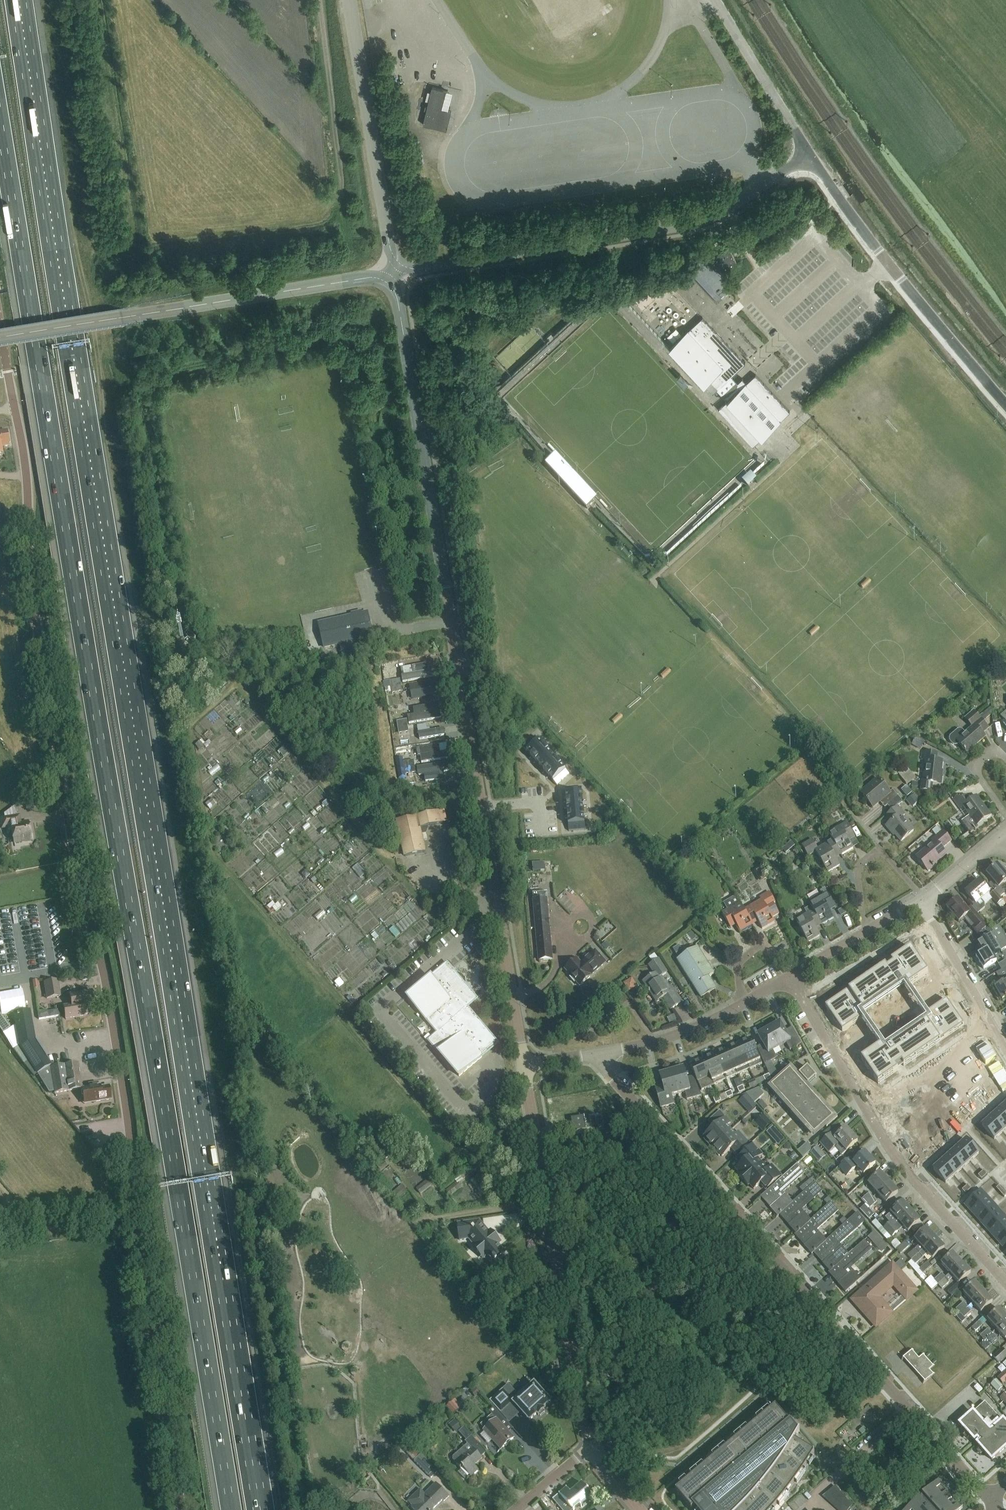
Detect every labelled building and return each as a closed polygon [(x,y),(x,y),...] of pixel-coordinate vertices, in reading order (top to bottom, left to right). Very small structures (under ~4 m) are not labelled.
[(442,109),(447,90),(432,87),(423,125),(447,130),(451,111),(442,109)] [(719,271),(736,261),(729,248),(712,258),(719,271)] [(706,267),(693,280),(715,302),(728,289),(706,267)] [(713,394),(745,363),(702,317),(670,347),(713,394)] [(818,351),(822,348),(818,342),(813,345),(818,351)] [(753,446),(790,412),(756,374),(746,383),(742,378),(723,396),(727,400),(718,409),(753,446)] [(8,437),(7,430),(0,432),(0,442),(1,442),(0,439),(8,437)] [(3,455),(2,447),(10,446),(8,437),(0,439),(1,442),(0,442),(0,455),(3,455)] [(748,487),(757,479),(751,473),(742,481),(748,487)] [(847,591),(855,584),(852,580),(844,588),(847,591)] [(373,636),(367,612),(362,614),(361,612),(352,614),(353,616),(319,623),(324,647),(341,644),(344,657),(356,654),(353,641),(373,636)] [(192,642),(196,638),(190,630),(185,634),(192,642)] [(435,660),(401,665),(404,682),(438,676),(435,660)] [(404,687),(407,704),(441,698),(439,681),(404,687)] [(654,691),(657,695),(665,687),(661,683),(654,691)] [(391,686),(383,688),(384,694),(392,693),(402,691),(401,685),(391,686)] [(224,711),(238,701),(233,694),(219,705),(224,711)] [(408,707),(410,724),(445,718),(442,702),(408,707)] [(985,736),(982,733),(988,728),(974,711),(966,718),(973,727),(966,733),(963,730),(960,729),(957,730),(950,737),(949,739),(950,741),(953,745),(955,746),(958,745),(960,743),(967,752),(985,736)] [(411,727),(413,743),(448,737),(445,722),(411,727)] [(535,736),(523,747),(557,785),(570,775),(535,736)] [(414,748),(416,764),(451,758),(448,742),(414,748)] [(284,747),(278,751),(284,759),(290,754),(284,747)] [(938,752),(927,751),(923,751),(922,758),(926,759),(924,781),(922,781),(921,789),(932,790),(933,782),(941,783),(942,773),(941,773),(942,761),(937,760),(938,752)] [(420,784),(454,779),(451,761),(417,767),(420,784)] [(905,786),(914,780),(906,767),(897,773),(905,786)] [(878,778),(861,792),(873,807),(880,801),(882,799),(887,805),(898,796),(893,790),(890,793),(878,778)] [(569,789),(566,789),(569,830),(585,829),(582,788),(578,788),(578,794),(570,794),(569,789)] [(961,796),(959,794),(953,799),(960,809),(964,806),(970,815),(964,820),(971,829),(977,825),(977,824),(991,815),(977,795),(970,800),(966,795),(964,796),(963,794),(961,796)] [(911,809),(919,802),(913,795),(905,802),(911,809)] [(15,813),(18,812),(17,804),(5,812),(6,818),(0,819),(0,823),(1,828),(5,828),(6,834),(11,833),(13,843),(30,840),(27,823),(19,824),(17,816),(16,816),(15,813)] [(898,804),(891,810),(887,814),(892,821),(886,826),(891,832),(893,831),(901,841),(914,829),(903,816),(906,813),(898,804)] [(332,823),(339,818),(330,807),(323,813),(332,823)] [(405,856),(425,852),(420,828),(439,823),(437,811),(397,820),(405,856)] [(829,832),(833,840),(842,854),(854,847),(850,840),(855,836),(847,822),(829,832)] [(919,859),(918,860),(921,865),(923,864),(928,871),(937,863),(936,862),(946,854),(941,848),(951,840),(943,830),(941,831),(938,827),(932,831),(936,835),(931,839),(933,842),(916,856),(919,859)] [(842,854),(833,840),(819,848),(813,839),(803,845),(809,855),(816,851),(828,872),(840,865),(836,858),(842,854)] [(241,862),(252,855),(248,849),(237,857),(241,862)] [(373,851),(363,858),(373,873),(383,867),(373,851)] [(545,870),(544,862),(533,863),(533,871),(545,870)] [(998,865),(988,873),(993,880),(989,884),(995,891),(1001,897),(1005,893),(1005,892),(1005,887),(1003,884),(1005,882),(1005,869),(1004,867),(1002,869),(998,865)] [(773,878),(779,874),(776,869),(770,873),(773,878)] [(349,883),(353,891),(362,886),(358,879),(349,883)] [(972,907),(978,913),(985,907),(985,903),(981,900),(990,892),(980,880),(966,892),(972,898),(968,901),(972,907)] [(814,910),(822,924),(834,917),(830,910),(836,907),(825,889),(821,891),(824,895),(810,903),(812,906),(814,909),(814,910)] [(744,909),(753,925),(758,922),(762,929),(775,921),(772,917),(779,913),(774,903),(776,902),(769,891),(760,897),(762,899),(744,909)] [(997,905),(1003,900),(1001,897),(995,891),(989,895),(997,905)] [(753,925),(744,909),(740,902),(736,895),(723,903),(727,910),(723,913),(731,927),(736,924),(741,932),(753,925)] [(548,918),(546,898),(533,899),(539,960),(552,959),(549,926),(548,918)] [(978,913),(972,907),(968,910),(958,898),(947,908),(959,922),(964,918),(982,939),(987,937),(993,933),(992,930),(978,913)] [(412,900),(393,912),(397,918),(416,906),(412,900)] [(814,909),(812,906),(805,909),(807,913),(796,920),(808,942),(821,935),(816,927),(822,924),(814,910),(814,909)] [(410,924),(420,914),(415,908),(404,918),(410,924)] [(600,936),(613,929),(610,923),(597,931),(600,936)] [(393,926),(388,930),(394,938),(399,934),(393,926)] [(987,937),(982,939),(977,942),(983,952),(976,956),(984,969),(997,961),(993,955),(1005,947),(1005,937),(999,926),(992,930),(993,933),(987,937)] [(687,935),(692,941),(696,938),(691,932),(687,935)] [(701,997),(715,988),(708,977),(714,973),(697,947),(678,959),(701,997)] [(827,1006),(826,1006),(835,1020),(837,1018),(840,1022),(838,1024),(843,1031),(863,1018),(859,1013),(905,981),(909,986),(928,973),(923,965),(920,967),(918,963),(920,961),(911,948),(910,949),(912,951),(908,954),(906,952),(891,961),(893,964),(888,968),(886,965),(878,971),(880,973),(876,976),(874,974),(866,979),(868,981),(864,984),(862,982),(854,987),(856,990),(852,993),(850,990),(831,1003),(833,1006),(829,1008),(827,1006)] [(591,975),(606,962),(595,950),(581,963),(577,958),(565,969),(571,976),(570,977),(574,982),(576,981),(580,986),(592,975),(591,975)] [(654,973),(643,980),(657,1001),(664,997),(671,1008),(681,1003),(673,990),(672,991),(662,976),(668,972),(659,958),(648,965),(654,973)] [(467,1007),(476,998),(470,991),(468,993),(464,988),(464,987),(444,966),(431,977),(407,997),(427,1021),(428,1020),(439,1032),(429,1041),(430,1042),(467,1007)] [(997,972),(1003,983),(995,987),(1002,1000),(1005,998),(1005,967),(997,972)] [(843,977),(848,982),(854,976),(850,971),(843,977)] [(41,988),(39,979),(24,982),(26,992),(41,988)] [(45,982),(48,998),(60,996),(58,980),(45,982)] [(65,1019),(85,1016),(85,1015),(88,1014),(86,1007),(94,1006),(92,991),(69,994),(71,1005),(63,1006),(65,1019)] [(881,1045),(862,1059),(867,1066),(869,1065),(872,1069),(870,1071),(879,1084),(880,1083),(878,1080),(882,1077),(884,1080),(898,1070),(897,1068),(902,1064),(904,1066),(912,1061),(910,1058),(914,1055),(916,1058),(924,1053),(922,1050),(926,1047),(928,1050),(936,1045),(934,1042),(938,1039),(940,1042),(959,1029),(957,1026),(961,1023),(963,1026),(964,1025),(955,1012),(953,1014),(950,1010),(952,1008),(947,1000),(927,1014),(931,1019),(927,1021),(885,1050),(881,1045)] [(465,1008),(467,1007),(430,1042),(429,1041),(439,1052),(459,1076),(483,1056),(480,1053),(486,1049),(487,1049),(496,1041),(465,1008)] [(18,1043),(35,1040),(30,1010),(13,1013),(15,1025),(3,1033),(12,1047),(18,1043)] [(3,1033),(10,1027),(0,1013),(0,1029),(3,1033)] [(49,1019),(49,1027),(57,1027),(57,1017),(47,1018),(46,1013),(38,1013),(39,1019),(49,1019)] [(669,1024),(676,1020),(674,1015),(667,1019),(669,1024)] [(769,1028),(779,1047),(786,1043),(790,1050),(801,1044),(794,1030),(787,1034),(780,1022),(769,1028)] [(773,1051),(779,1047),(769,1028),(758,1035),(764,1047),(758,1050),(765,1064),(770,1061),(777,1058),(773,1051)] [(739,1044),(750,1069),(762,1064),(751,1039),(739,1044)] [(18,1043),(12,1047),(34,1077),(37,1075),(48,1093),(54,1091),(50,1068),(50,1066),(51,1065),(35,1040),(18,1043)] [(66,1052),(45,1056),(51,1065),(50,1066),(50,1068),(54,1092),(54,1093),(82,1088),(78,1065),(88,1063),(85,1044),(65,1047),(66,1052)] [(738,1074),(750,1069),(739,1044),(727,1049),(738,1074)] [(965,1062),(976,1055),(971,1047),(960,1054),(965,1062)] [(726,1080),(738,1074),(727,1049),(715,1054),(726,1080)] [(714,1085),(726,1080),(715,1054),(703,1060),(714,1085)] [(1000,1093),(980,1054),(964,1062),(979,1090),(972,1093),(978,1105),(1000,1093)] [(702,1090),(714,1085),(703,1060),(691,1065),(702,1090)] [(765,1065),(769,1074),(770,1076),(777,1073),(770,1061),(765,1064),(765,1065)] [(808,1085),(816,1077),(807,1067),(799,1075),(808,1085)] [(671,1071),(678,1094),(685,1092),(687,1100),(702,1096),(694,1079),(687,1081),(683,1068),(671,1071)] [(814,1134),(833,1117),(790,1069),(771,1086),(814,1134)] [(663,1085),(655,1087),(661,1107),(674,1104),(672,1096),(678,1094),(671,1071),(660,1075),(663,1085)] [(88,1087),(82,1088),(84,1103),(111,1099),(109,1086),(98,1087),(97,1083),(87,1084),(88,1087)] [(754,1103),(764,1094),(759,1088),(746,1093),(754,1103)] [(977,1118),(983,1115),(978,1108),(973,1111),(977,1118)] [(991,1118),(1004,1131),(1005,1129),(1005,1118),(999,1110),(991,1118)] [(713,1146),(731,1130),(727,1126),(731,1123),(720,1111),(708,1121),(714,1128),(704,1136),(706,1138),(704,1139),(708,1144),(710,1142),(713,1146)] [(754,1122),(763,1132),(772,1123),(764,1114),(754,1122)] [(574,1132),(591,1129),(589,1115),(572,1118),(574,1132)] [(991,1118),(982,1126),(995,1140),(1004,1131),(991,1118)] [(858,1140),(847,1128),(835,1138),(831,1133),(820,1143),(829,1153),(835,1147),(842,1155),(858,1140)] [(731,1130),(713,1146),(716,1150),(715,1151),(719,1156),(720,1155),(722,1156),(732,1148),(737,1154),(749,1143),(738,1132),(735,1135),(731,1130)] [(785,1140),(781,1135),(776,1140),(780,1145),(785,1140)] [(967,1140),(959,1147),(971,1161),(979,1154),(967,1140)] [(803,1158),(813,1149),(807,1142),(798,1151),(803,1158)] [(762,1154),(753,1144),(737,1158),(742,1164),(736,1169),(741,1174),(739,1176),(744,1181),(762,1165),(757,1159),(762,1154)] [(819,1162),(825,1156),(817,1147),(811,1153),(819,1162)] [(959,1147),(951,1154),(963,1168),(971,1161),(959,1147)] [(875,1163),(865,1152),(854,1162),(850,1158),(840,1167),(847,1175),(857,1166),(864,1174),(875,1163)] [(951,1154),(943,1161),(955,1175),(963,1168),(951,1154)] [(943,1161),(934,1170),(946,1183),(955,1175),(943,1161)] [(744,1181),(748,1186),(750,1184),(754,1189),(760,1184),(765,1190),(781,1176),(772,1165),(767,1170),(762,1165),(744,1181)] [(793,1202),(783,1192),(804,1173),(796,1165),(761,1197),(778,1216),(779,1215),(793,1202)] [(379,1178),(387,1191),(398,1184),(389,1171),(379,1178)] [(878,1193),(890,1182),(881,1173),(869,1184),(878,1193)] [(890,1182),(878,1193),(887,1203),(899,1192),(890,1182)] [(813,1184),(809,1187),(793,1202),(779,1215),(796,1234),(811,1220),(802,1210),(823,1191),(815,1183),(813,1184)] [(394,1192),(398,1196),(404,1190),(400,1186),(394,1192)] [(981,1190),(965,1205),(975,1215),(991,1201),(981,1190)] [(866,1204),(873,1197),(869,1193),(861,1200),(866,1204)] [(873,1197),(866,1204),(870,1209),(877,1202),(873,1197)] [(900,1222),(912,1211),(903,1201),(891,1212),(885,1217),(890,1222),(883,1228),(882,1226),(878,1230),(884,1236),(895,1226),(900,1222)] [(991,1201),(975,1215),(984,1226),(1000,1211),(991,1201)] [(830,1203),(828,1205),(811,1220),(796,1234),(794,1235),(811,1254),(813,1253),(827,1240),(817,1230),(838,1212),(830,1203)] [(915,1215),(912,1211),(900,1222),(908,1231),(920,1221),(919,1219),(919,1218),(917,1215),(915,1215)] [(984,1226),(993,1236),(1005,1224),(1005,1218),(1000,1211),(984,1226)] [(827,1222),(830,1227),(838,1222),(836,1217),(827,1222)] [(499,1243),(480,1221),(458,1224),(460,1240),(469,1239),(474,1246),(473,1247),(483,1258),(485,1256),(485,1257),(487,1255),(492,1261),(493,1260),(495,1263),(497,1261),(496,1260),(505,1252),(498,1244),(499,1243)] [(847,1222),(843,1225),(827,1240),(813,1253),(830,1272),(849,1254),(840,1244),(857,1229),(849,1221),(847,1222)] [(993,1236),(1003,1247),(1005,1244),(1005,1224),(993,1236)] [(895,1226),(884,1236),(889,1242),(892,1238),(891,1238),(900,1230),(895,1226)] [(907,1255),(911,1260),(936,1238),(927,1228),(915,1239),(920,1244),(907,1255)] [(867,1238),(874,1246),(881,1240),(874,1233),(867,1238)] [(945,1248),(936,1238),(912,1260),(916,1264),(928,1253),(933,1259),(945,1248)] [(849,1254),(830,1272),(829,1273),(846,1292),(861,1279),(851,1268),(872,1249),(864,1241),(849,1254)] [(901,1254),(910,1246),(905,1241),(896,1249),(901,1254)] [(951,1274),(962,1263),(954,1253),(942,1264),(950,1274),(951,1274)] [(803,1258),(796,1265),(802,1270),(809,1263),(803,1258)] [(923,1273),(931,1266),(927,1262),(919,1269),(923,1273)] [(967,1267),(962,1263),(951,1274),(950,1274),(946,1277),(946,1278),(939,1285),(942,1289),(950,1282),(949,1281),(954,1277),(959,1283),(971,1272),(970,1272),(971,1270),(969,1267),(967,1267)] [(893,1264),(852,1300),(876,1327),(892,1313),(894,1311),(882,1299),(882,1298),(894,1287),(906,1300),(907,1299),(907,1300),(917,1291),(893,1264)] [(934,1280),(939,1285),(946,1278),(946,1277),(942,1273),(934,1280)] [(973,1302),(984,1292),(976,1282),(964,1293),(973,1302)] [(952,1296),(961,1288),(957,1284),(948,1292),(952,1296)] [(984,1292),(973,1302),(981,1312),(993,1301),(984,1292)] [(956,1309),(960,1314),(968,1306),(964,1302),(956,1309)] [(958,1315),(956,1317),(962,1323),(966,1319),(964,1318),(972,1311),(968,1306),(960,1314),(958,1315)] [(1005,1321),(1005,1316),(1000,1309),(988,1319),(997,1329),(1005,1321)] [(984,1324),(980,1320),(972,1327),(975,1331),(984,1324)] [(997,1329),(1005,1339),(1005,1338),(1005,1321),(997,1329)] [(984,1340),(992,1333),(988,1329),(980,1336),(984,1340)] [(984,1340),(979,1344),(985,1350),(998,1340),(996,1338),(992,1333),(984,1340)] [(1005,1357),(1005,1352),(1002,1348),(993,1356),(999,1364),(1005,1357)] [(912,1350),(902,1359),(924,1384),(934,1375),(929,1370),(934,1366),(923,1354),(919,1358),(912,1350)] [(993,1399),(1000,1391),(992,1383),(985,1391),(993,1399)] [(545,1410),(543,1409),(551,1402),(535,1384),(519,1398),(517,1395),(512,1399),(503,1390),(492,1401),(503,1414),(514,1404),(530,1421),(537,1414),(539,1415),(545,1410)] [(979,1393),(982,1389),(978,1384),(974,1388),(979,1393)] [(997,1398),(1003,1407),(1005,1405),(1005,1395),(1005,1393),(997,1398)] [(985,1402),(973,1412),(960,1424),(974,1440),(976,1439),(979,1442),(977,1443),(992,1460),(1005,1447),(1005,1423),(1003,1420),(1000,1423),(998,1420),(1000,1418),(985,1402)] [(458,1410),(451,1403),(447,1407),(454,1414),(458,1410)] [(508,1433),(513,1428),(494,1407),(489,1411),(496,1419),(484,1430),(501,1449),(513,1438),(508,1433)] [(777,1409),(776,1408),(677,1491),(691,1509),(696,1506),(699,1509),(772,1509),(782,1499),(792,1485),(814,1453),(794,1441),(797,1435),(796,1435),(797,1434),(790,1426),(791,1425),(777,1409)] [(556,1429),(557,1421),(545,1419),(544,1428),(556,1429)] [(456,1432),(461,1427),(455,1420),(449,1425),(456,1432)] [(486,1452),(464,1427),(459,1431),(466,1440),(465,1441),(467,1444),(453,1456),(453,1460),(460,1468),(462,1467),(463,1468),(458,1472),(465,1479),(469,1476),(470,1477),(478,1470),(474,1465),(482,1458),(481,1457),(486,1452)] [(420,1455),(411,1443),(405,1448),(415,1460),(414,1461),(431,1478),(437,1472),(421,1454),(420,1455)] [(907,1509),(960,1509),(963,1508),(940,1481),(923,1496),(924,1497),(920,1500),(919,1500),(907,1509)] [(436,1483),(425,1494),(420,1489),(408,1501),(413,1506),(411,1507),(414,1509),(432,1509),(443,1500),(444,1501),(449,1496),(436,1483)] [(567,1489),(560,1495),(560,1496),(554,1501),(561,1509),(575,1509),(580,1505),(582,1508),(593,1498),(582,1484),(570,1494),(567,1489)] [(851,1505),(840,1492),(838,1489),(835,1486),(831,1489),(823,1496),(839,1509),(847,1509),(851,1505)]
